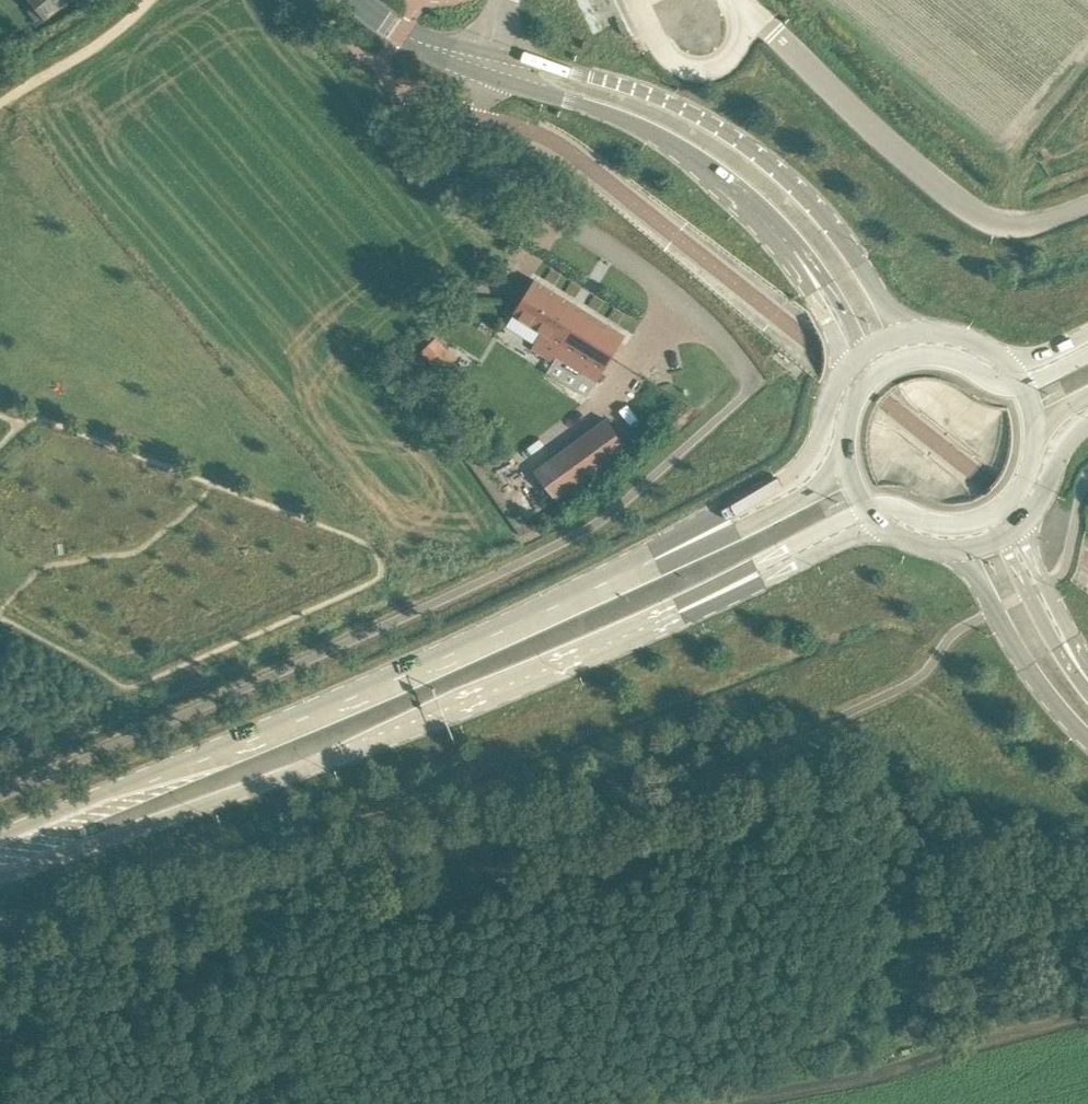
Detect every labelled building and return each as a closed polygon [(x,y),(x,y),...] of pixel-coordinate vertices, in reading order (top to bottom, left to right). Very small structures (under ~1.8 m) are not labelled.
[(25,11),(37,25),(68,0),(67,0),(27,0),(32,6),(25,11)] [(523,297),(514,314),(542,332),(536,343),(533,347),(551,359),(559,347),(553,343),(563,327),(556,323),(570,300),(535,279),(523,297)] [(559,347),(551,359),(595,385),(626,335),(570,300),(556,323),(563,327),(553,343),(559,347)] [(536,470),(558,500),(630,448),(608,417),(536,470)]
